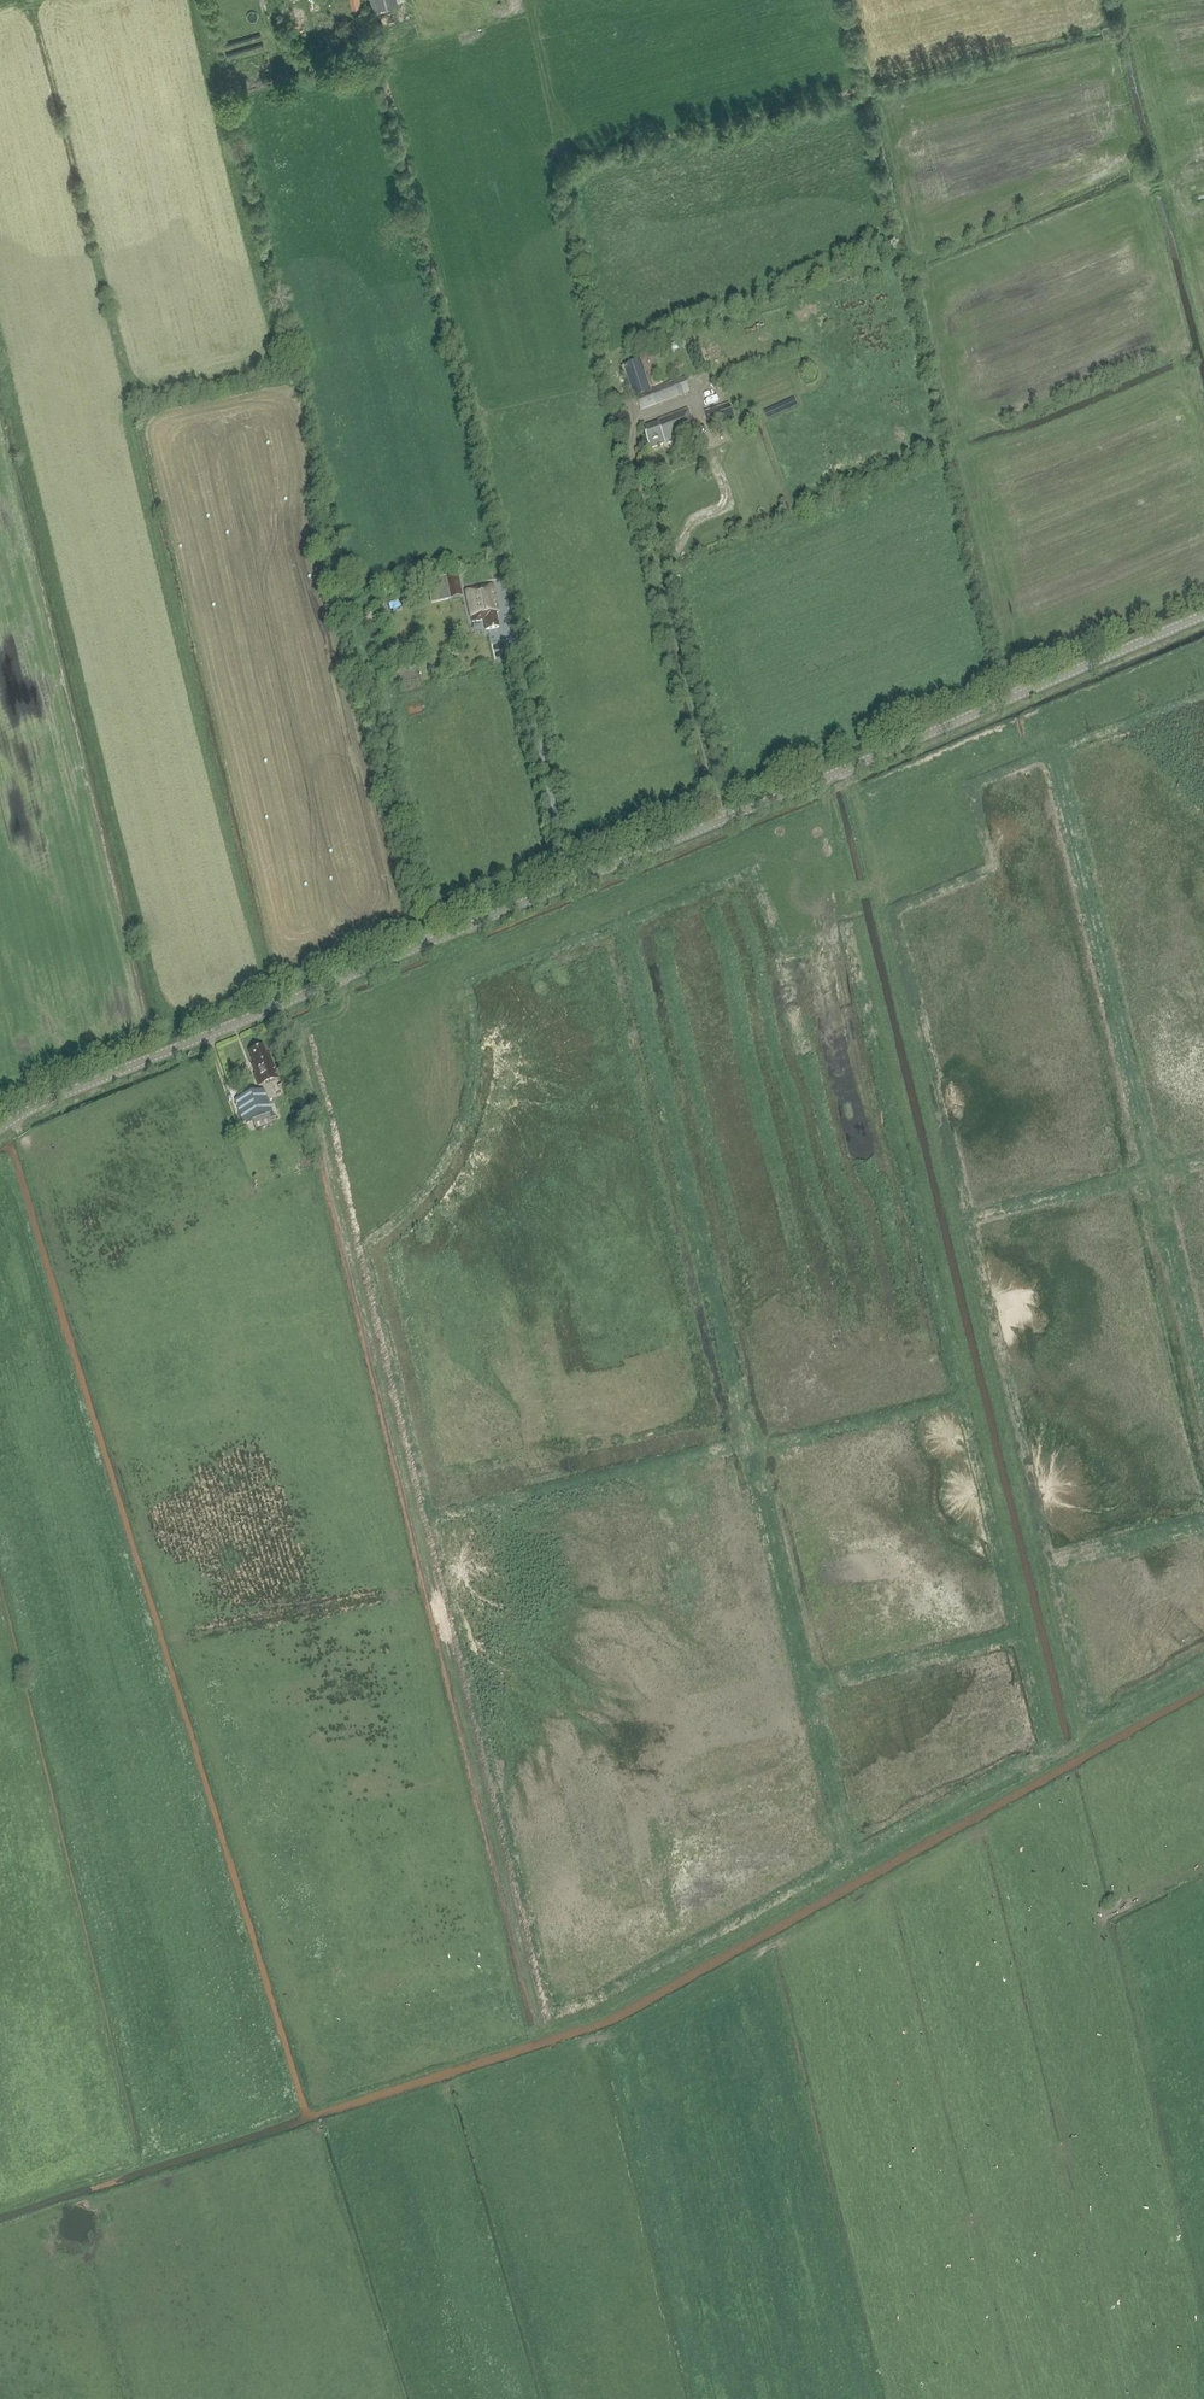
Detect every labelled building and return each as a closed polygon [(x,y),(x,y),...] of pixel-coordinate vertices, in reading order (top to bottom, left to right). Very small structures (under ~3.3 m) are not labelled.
[(397,0),(371,0),(373,10),(398,4),(397,0)] [(635,395),(640,410),(690,392),(685,377),(635,395)] [(729,404),(705,412),(710,428),(734,420),(729,404)] [(650,447),(695,432),(687,408),(657,418),(658,422),(643,427),(650,447)] [(457,573),(445,576),(449,598),(462,596),(457,573)] [(466,590),(467,594),(472,620),(475,620),(483,619),(485,629),(499,627),(496,613),(497,613),(492,585),(466,590)] [(273,1077),(276,1077),(268,1055),(266,1056),(262,1047),(250,1051),(255,1064),(253,1065),(259,1083),(273,1077)] [(235,1101),(243,1124),(253,1120),(256,1129),(273,1123),(271,1118),(274,1117),(273,1112),(277,1111),(274,1102),(270,1104),(265,1091),(235,1101)]
